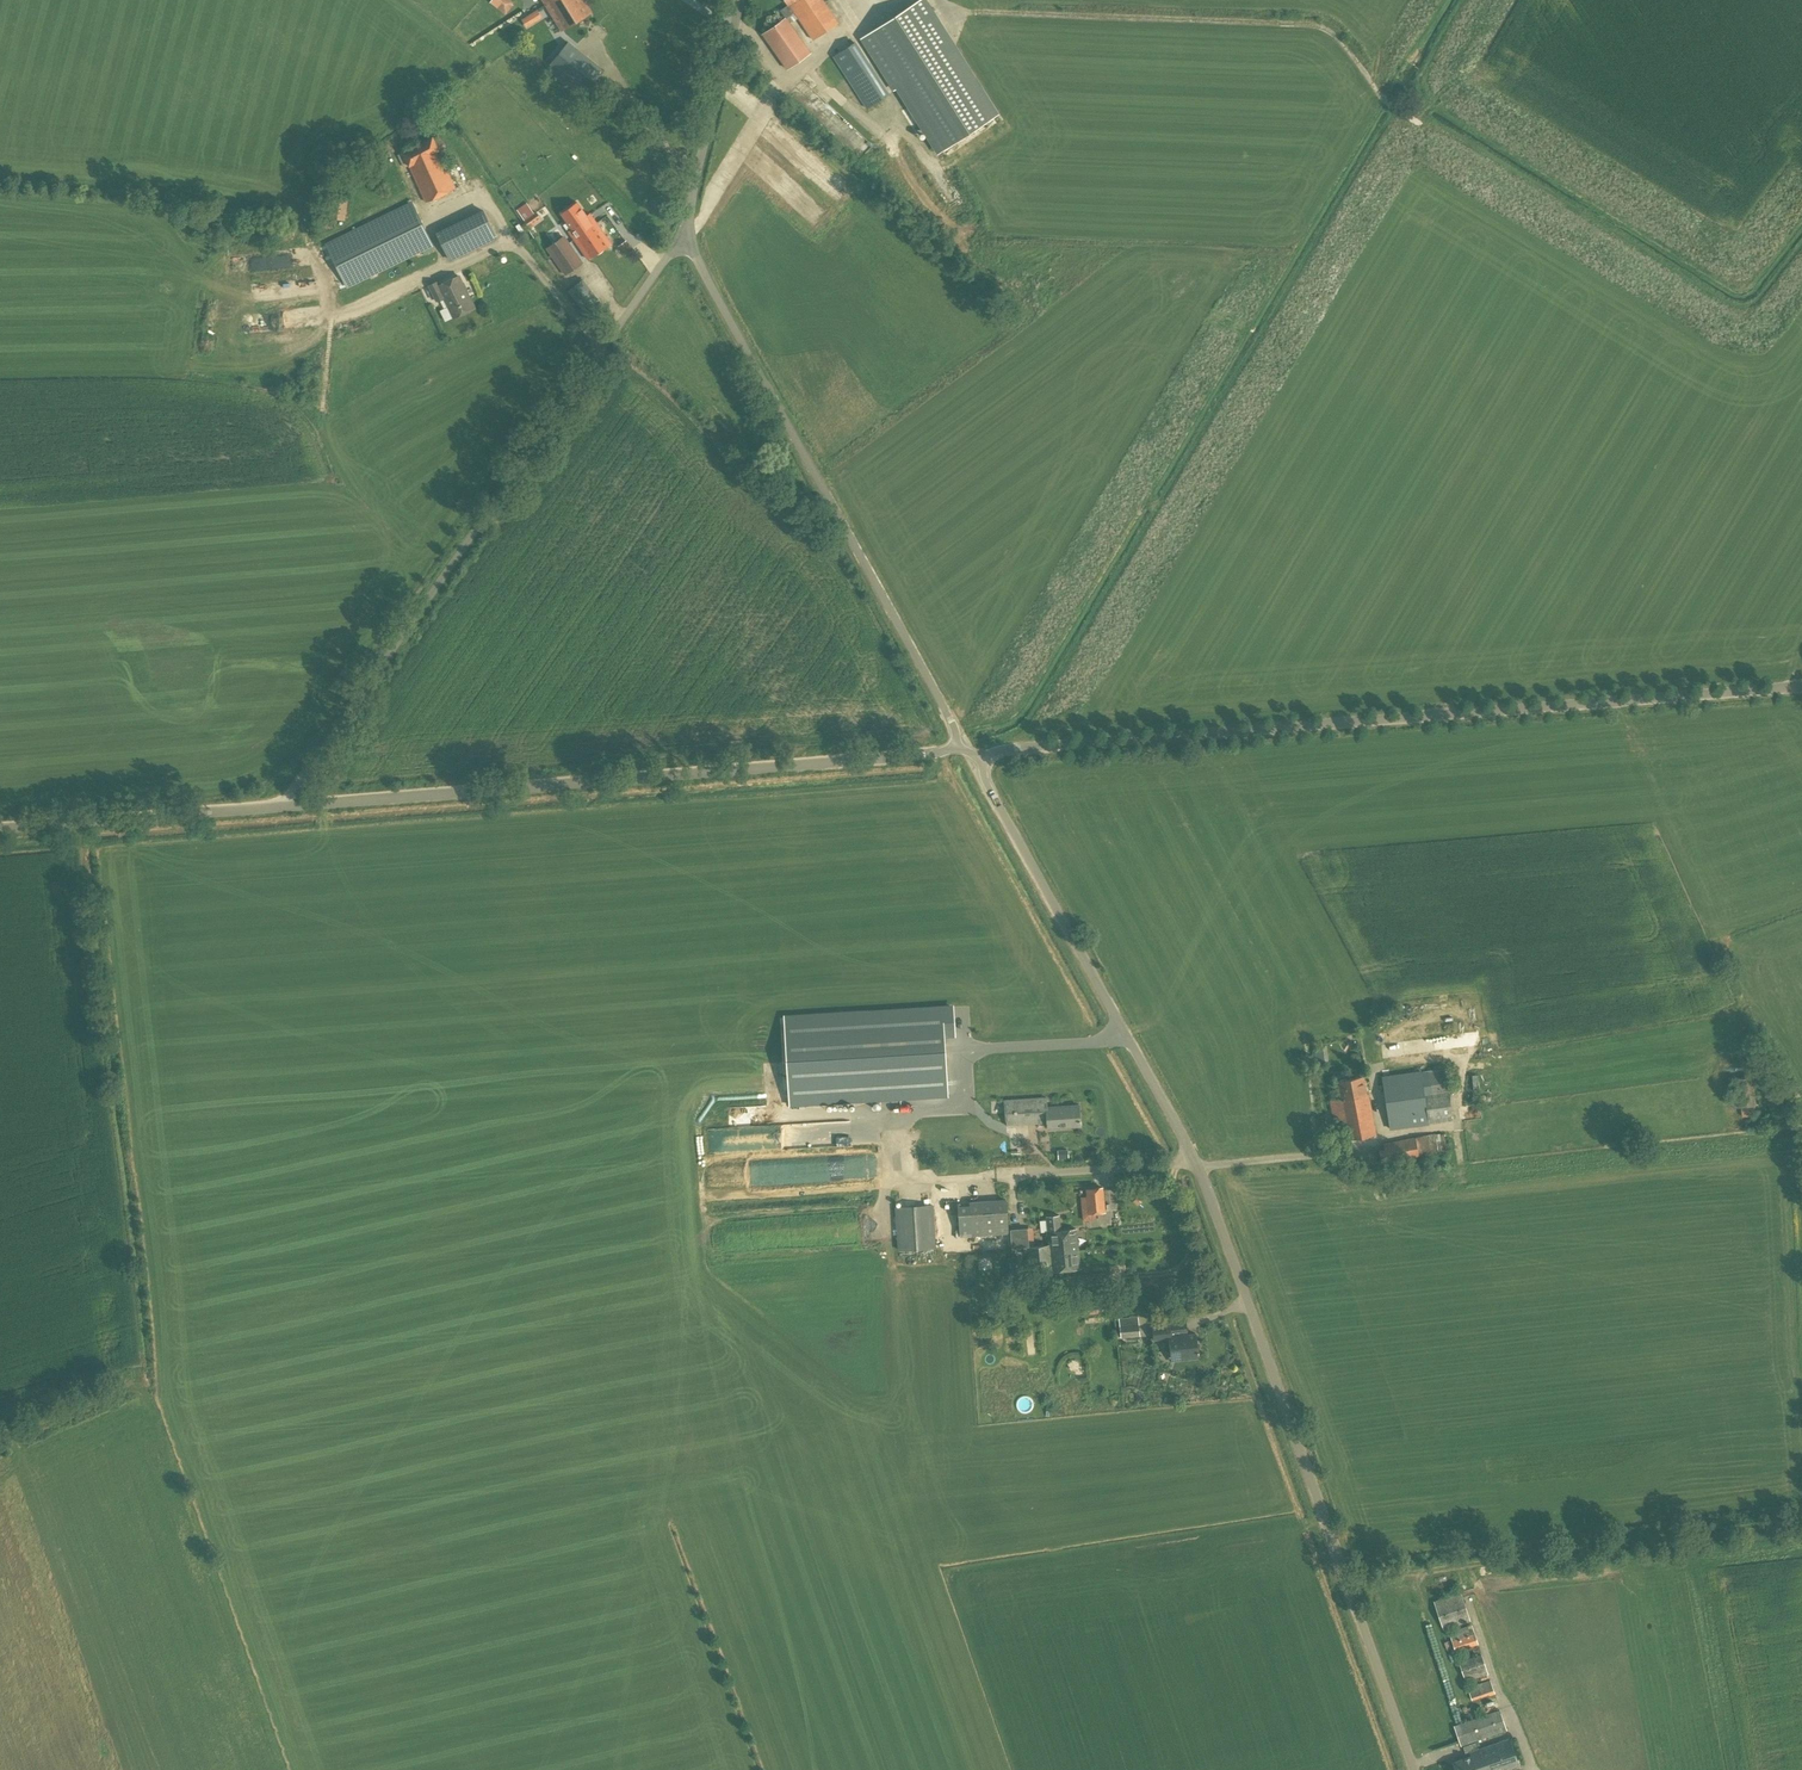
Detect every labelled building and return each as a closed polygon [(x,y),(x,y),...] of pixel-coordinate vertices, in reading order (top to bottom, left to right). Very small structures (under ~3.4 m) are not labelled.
[(490,2),(506,15),(514,5),(512,4),(514,2),(511,0),(492,0),(490,2)] [(546,4),(562,30),(591,12),(584,0),(551,0),(546,4)] [(823,0),(785,0),(813,40),(839,23),(823,0)] [(917,0),(903,9),(903,10),(861,38),(895,90),(937,155),(1000,113),(936,13),(928,0),(918,0),(917,0)] [(525,26),(543,19),(539,10),(522,17),(525,26)] [(785,17),(761,34),(787,70),(812,52),(791,23),(786,16),(785,17)] [(890,94),(856,41),(833,56),(866,109),(890,94)] [(583,95),(603,71),(568,42),(548,67),(583,95)] [(848,96),(853,94),(845,80),(841,83),(848,96)] [(425,202),(456,188),(438,150),(439,149),(434,137),(402,152),(409,166),(425,202)] [(336,217),(346,218),(349,196),(340,194),(336,217)] [(347,288),(434,246),(412,200),(325,243),(347,288)] [(526,202),(517,209),(524,219),(523,219),(529,228),(542,219),(536,210),(534,212),(526,202)] [(588,259),(612,243),(591,213),(587,215),(578,202),(561,213),(572,229),(568,231),(588,259)] [(498,238),(483,209),(436,232),(450,261),(498,238)] [(565,275),(584,262),(565,235),(546,248),(565,275)] [(475,308),(459,275),(440,285),(438,281),(429,285),(436,301),(444,297),(454,318),(475,308)] [(266,314),(267,327),(315,325),(314,312),(266,314)] [(954,1007),(784,1018),(789,1103),(949,1093),(945,1038),(956,1038),(954,1007)] [(1391,1129),(1435,1122),(1453,1120),(1450,1095),(1446,1068),(1423,1071),(1383,1077),(1391,1129)] [(1367,1094),(1364,1075),(1337,1080),(1340,1098),(1330,1100),(1336,1130),(1345,1129),(1347,1139),(1376,1134),(1369,1094),(1367,1094)] [(1048,1106),(1048,1102),(1047,1097),(1004,1099),(1005,1113),(919,1119),(921,1154),(1009,1149),(1007,1126),(1047,1124),(1048,1128),(1081,1126),(1080,1105),(1048,1106)] [(1435,1134),(1434,1133),(1383,1142),(1384,1148),(1378,1149),(1380,1162),(1431,1153),(1439,1152),(1437,1142),(1438,1141),(1440,1153),(1447,1152),(1444,1133),(1440,1134),(1440,1133),(1435,1134)] [(1068,1149),(1058,1150),(1058,1159),(1069,1158),(1068,1149)] [(1095,1187),(1079,1189),(1080,1212),(1097,1211),(1095,1187)] [(899,1206),(903,1254),(975,1249),(971,1201),(899,1206)] [(1062,1230),(1060,1214),(1045,1216),(1052,1271),(1081,1268),(1077,1228),(1062,1230)] [(1034,1227),(1012,1228),(1012,1245),(1035,1244),(1034,1227)] [(1121,1337),(1140,1335),(1138,1316),(1119,1318),(1121,1337)] [(1187,1334),(1186,1321),(1168,1323),(1169,1325),(1152,1327),(1153,1341),(1170,1339),(1172,1357),(1187,1355),(1187,1359),(1199,1358),(1197,1333),(1187,1334)] [(1443,1630),(1471,1621),(1461,1592),(1434,1600),(1443,1630)] [(1456,1652),(1478,1644),(1472,1624),(1449,1632),(1456,1652)] [(1466,1681),(1489,1673),(1481,1653),(1459,1661),(1466,1681)] [(1489,1696),(1495,1694),(1490,1679),(1467,1687),(1472,1700),(1488,1694),(1489,1696)] [(1461,1746),(1507,1730),(1500,1709),(1453,1726),(1461,1746)] [(1488,1769),(1507,1769),(1519,1766),(1509,1738),(1479,1749),(1482,1757),(1483,1756),(1488,1769)] [(1483,1756),(1482,1757),(1479,1749),(1470,1752),(1471,1756),(1452,1762),(1455,1769),(1488,1769),(1483,1756)]
